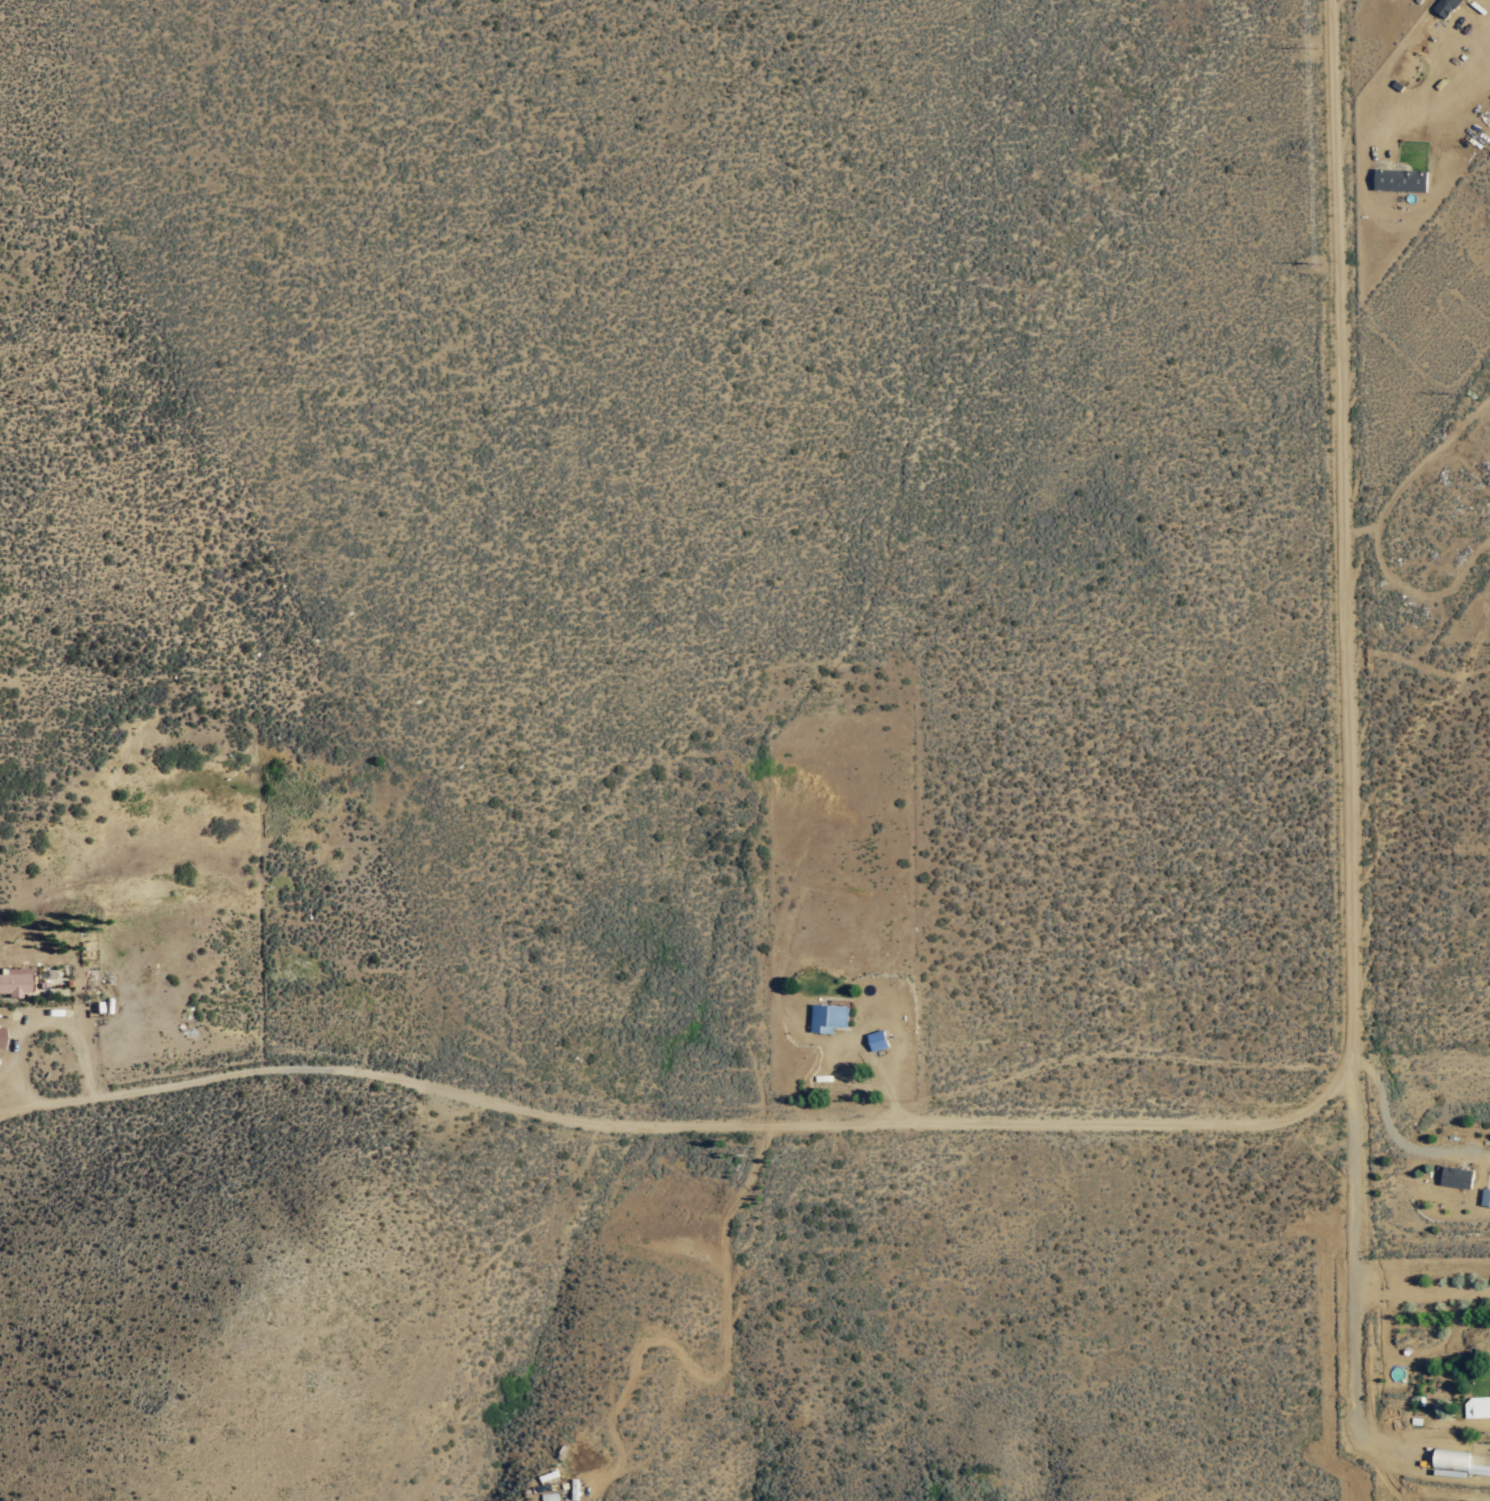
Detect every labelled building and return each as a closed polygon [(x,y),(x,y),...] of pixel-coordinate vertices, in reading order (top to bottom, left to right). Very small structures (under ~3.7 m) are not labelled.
[(1445,19),(1459,0),(1437,0),(1431,9),(1445,19)] [(1425,171),(1372,169),(1372,190),(1425,191),(1425,171)] [(0,969),(0,994),(24,993),(24,968),(0,969)] [(808,1031),(831,1032),(831,1025),(845,1026),(846,1004),(809,1003),(808,1031)] [(886,1047),(882,1029),(865,1033),(869,1051),(886,1047)] [(1468,1189),(1471,1170),(1441,1165),(1438,1183),(1468,1189)] [(1489,1206),(1489,1189),(1480,1188),(1478,1205),(1489,1206)] [(1489,1416),(1489,1396),(1462,1397),(1462,1417),(1489,1416)]
